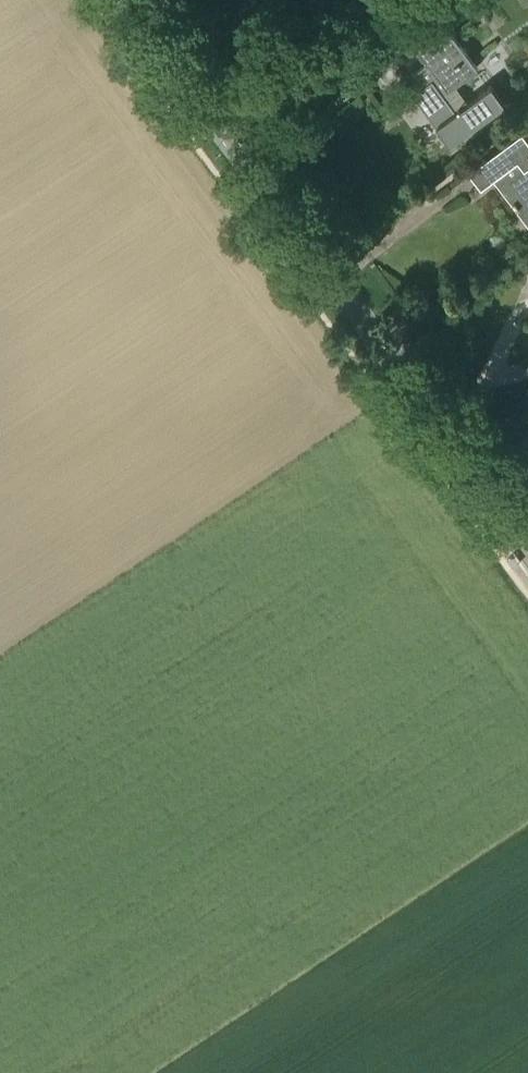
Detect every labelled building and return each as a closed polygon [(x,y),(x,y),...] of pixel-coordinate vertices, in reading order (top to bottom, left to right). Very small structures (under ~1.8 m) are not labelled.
[(458,138),(497,109),(505,103),(491,85),(484,91),(469,102),(456,83),(478,67),(434,6),(404,28),(429,62),(414,73),(421,88),(414,93),(438,126),(450,143),(458,138)] [(476,165),(489,182),(498,175),(503,182),(501,184),(523,214),(527,211),(527,213),(527,137),(523,130),(476,165)]
